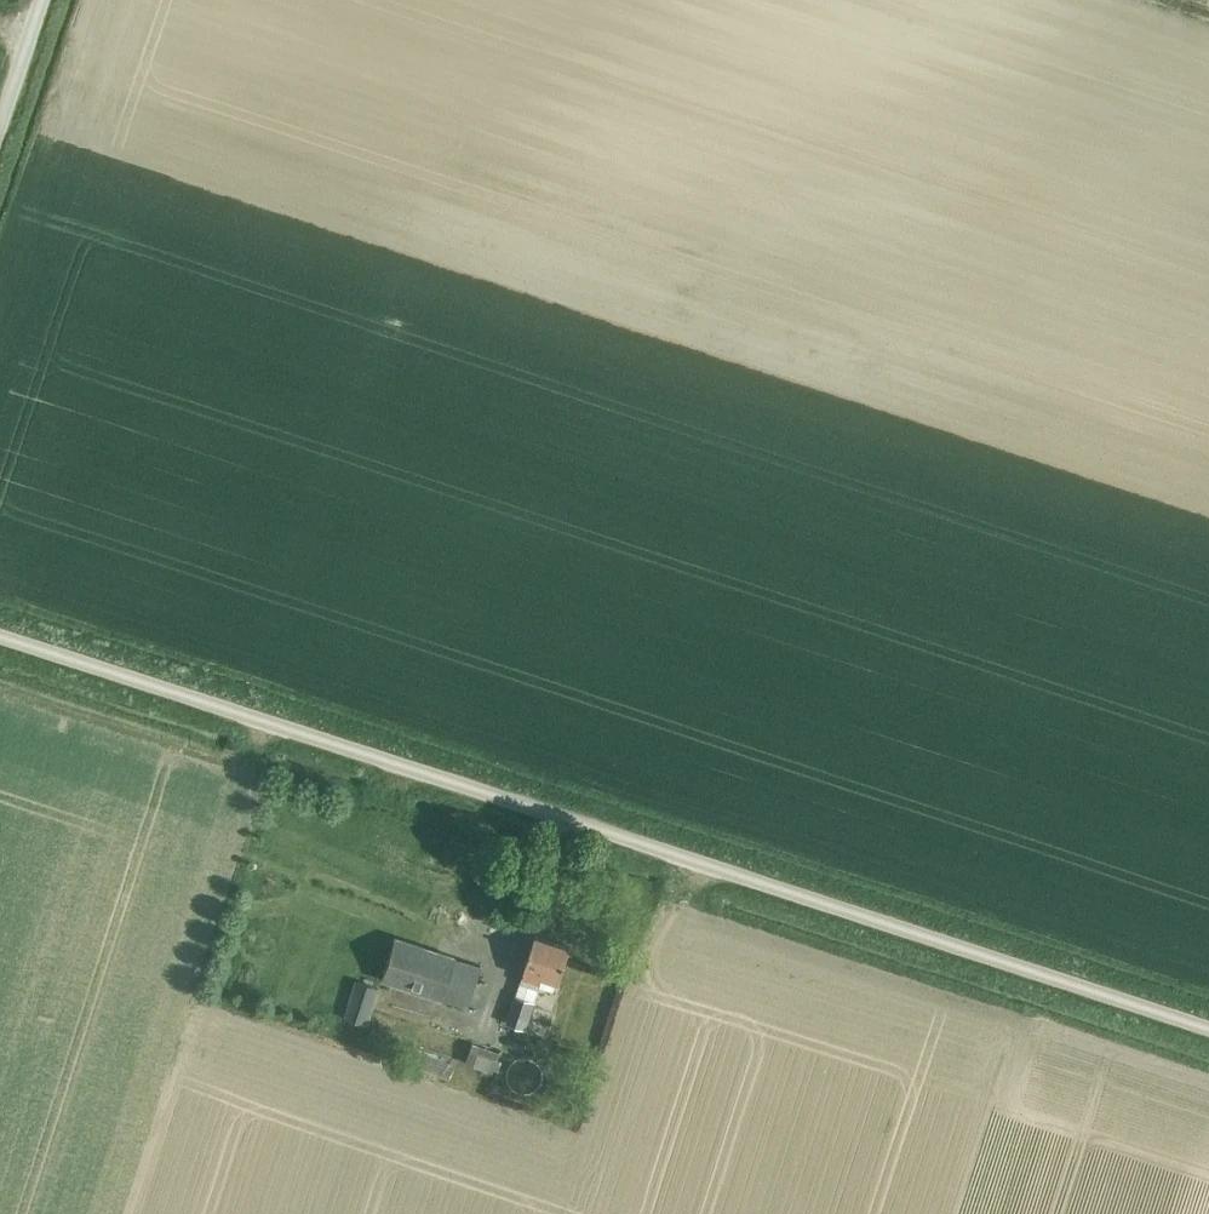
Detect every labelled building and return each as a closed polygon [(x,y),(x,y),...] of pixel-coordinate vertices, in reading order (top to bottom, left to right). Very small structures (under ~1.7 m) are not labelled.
[(511,1023),(529,1029),(541,989),(542,989),(546,978),(562,983),(573,948),(537,937),(511,1023)] [(385,979),(444,999),(466,1006),(479,965),(398,939),(385,979)] [(347,1018),(369,1025),(381,987),(359,980),(347,1018)] [(481,1048),(475,1067),(493,1073),(500,1053),(481,1048)]
